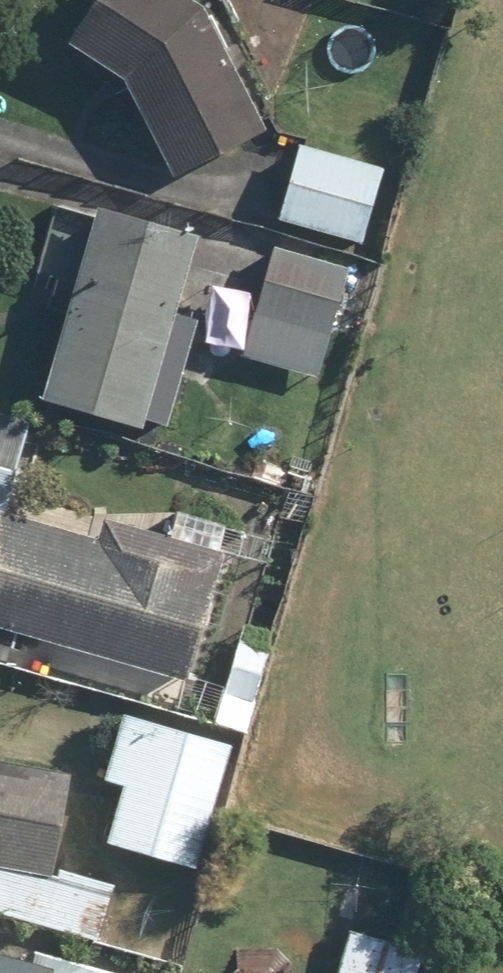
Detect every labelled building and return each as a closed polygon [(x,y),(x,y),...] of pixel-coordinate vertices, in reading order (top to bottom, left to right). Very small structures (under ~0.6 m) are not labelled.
[(76,40),(131,75),(179,174),(272,129),(211,4),(204,0),(102,0),(76,40)] [(389,165),(294,137),(271,213),(366,242),(389,165)] [(182,311),(207,233),(109,202),(50,394),(170,432),(205,318),(182,311)] [(360,266),(283,243),(251,351),(328,374),(360,266)] [(0,409),(0,631),(189,682),(230,527),(189,516),(184,536),(153,528),(154,522),(105,509),(96,539),(11,516),(37,419),(0,409)] [(239,742),(130,711),(111,778),(127,782),(110,839),(204,866),(239,742)] [(0,749),(0,920),(105,943),(117,887),(59,874),(83,767),(0,749)] [(427,950),(405,944),(417,894),(380,884),(368,931),(347,926),(336,972),(421,972),(427,950)] [(0,944),(0,972),(62,972),(65,963),(0,944)]
